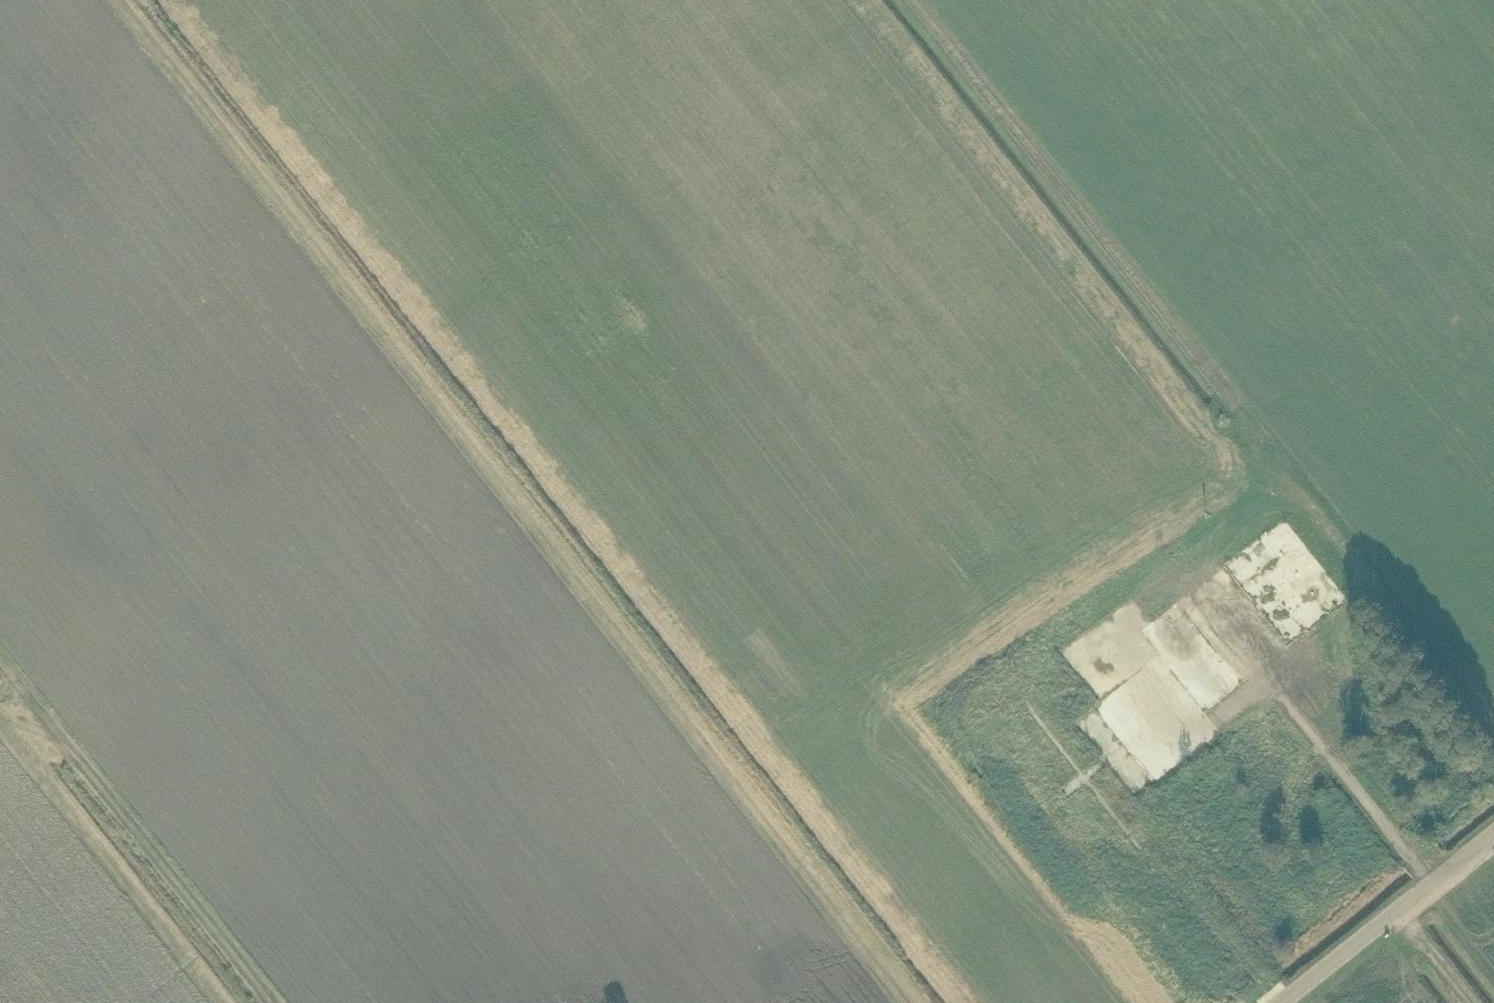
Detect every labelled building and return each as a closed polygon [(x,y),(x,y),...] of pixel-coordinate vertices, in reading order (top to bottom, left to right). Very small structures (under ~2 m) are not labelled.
[(1262,541),(1140,629),(1157,652),(1183,633),(1227,694),(1287,651),(1285,649),(1322,622),(1292,581),(1283,588),(1269,569),(1277,563),(1262,541)] [(1150,665),(1095,707),(1157,787),(1212,744),(1150,665)]
